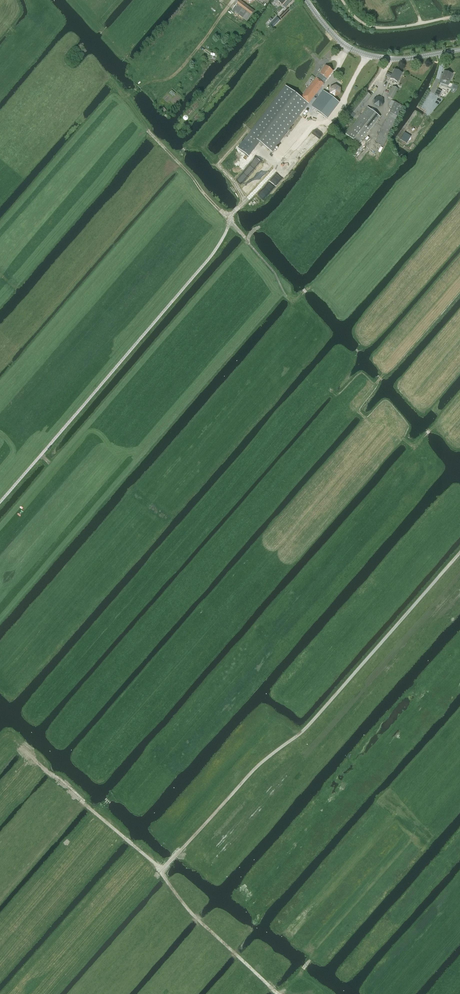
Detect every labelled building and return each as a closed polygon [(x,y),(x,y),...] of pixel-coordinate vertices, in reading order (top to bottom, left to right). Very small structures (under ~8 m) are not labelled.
[(240,0),(232,10),(247,21),(254,11),(240,0)] [(282,19),(290,11),(287,9),(279,17),(282,19)] [(311,85),(301,97),(309,103),(325,81),(330,75),(333,71),(325,66),(311,85)] [(401,74),(394,70),(392,75),(387,73),(386,76),(390,78),(390,79),(397,82),(401,74)] [(441,75),(439,79),(442,80),(441,84),(448,86),(449,83),(452,74),(444,71),(442,76),(441,75)] [(329,94),(334,97),(340,94),(340,88),(335,85),(330,87),(329,94)] [(285,86),(243,141),(254,150),(260,142),(272,152),(308,104),(285,86)] [(392,86),(387,97),(393,100),(398,89),(392,86)] [(366,91),(351,110),(348,113),(353,117),(371,95),(366,91)] [(337,103),(321,92),(309,107),(324,118),(325,119),(337,103)] [(374,105),(379,107),(384,104),(384,99),(379,96),(374,99),(374,105)] [(392,107),(375,142),(383,146),(399,113),(400,113),(402,110),(401,109),(402,105),(391,100),(389,106),(392,107)] [(358,144),(380,117),(367,107),(345,134),(358,144)]
